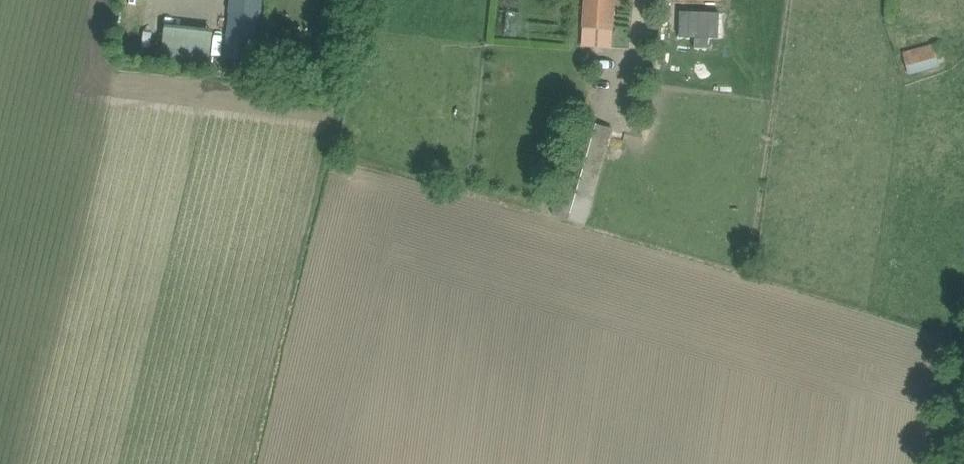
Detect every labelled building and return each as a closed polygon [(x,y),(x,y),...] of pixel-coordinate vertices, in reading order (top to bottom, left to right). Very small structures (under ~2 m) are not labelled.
[(253,58),(260,0),(232,0),(226,55),(253,58)] [(610,48),(614,0),(584,0),(580,46),(610,48)] [(216,57),(220,33),(169,25),(166,50),(216,57)] [(904,53),(910,75),(939,67),(934,46),(904,53)] [(553,214),(583,223),(611,129),(581,120),(553,214)]
